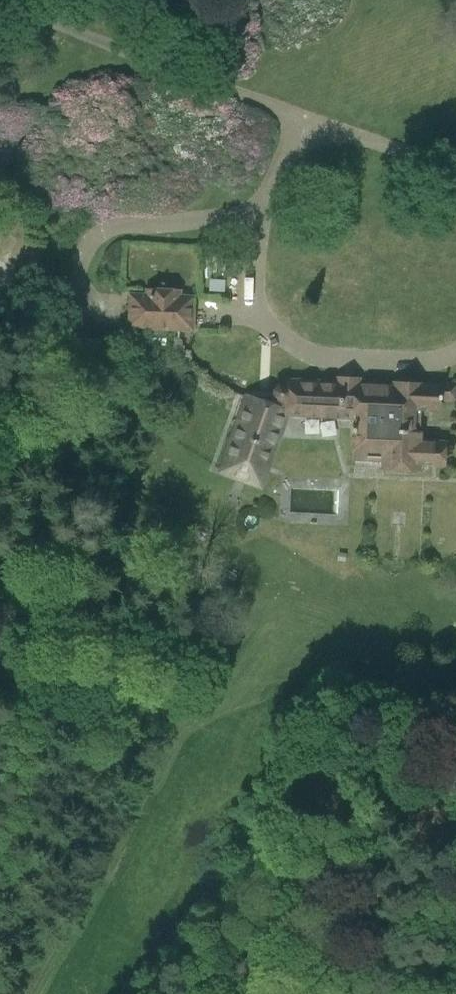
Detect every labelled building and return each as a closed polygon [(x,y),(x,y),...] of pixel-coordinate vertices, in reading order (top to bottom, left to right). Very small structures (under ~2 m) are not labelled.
[(130,296),(128,328),(128,330),(148,331),(192,333),(194,298),(179,297),(180,293),(144,291),(144,296),(130,296)] [(439,384),(439,386),(393,384),(393,388),(377,387),(377,385),(361,384),(361,378),(335,377),(335,383),(286,381),(286,386),(279,386),(273,391),(273,398),(248,397),(221,472),(259,485),(285,414),(354,417),(354,411),(358,412),(357,427),(352,427),(350,462),(383,463),(383,469),(418,470),(418,464),(443,465),(444,444),(418,443),(420,409),(439,410),(439,401),(455,401),(455,385),(439,384)]
